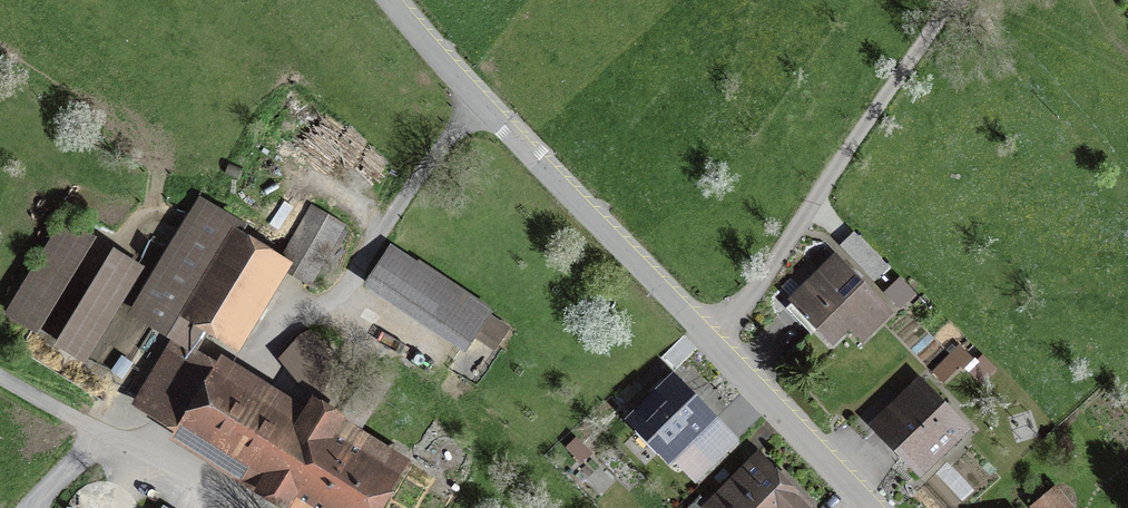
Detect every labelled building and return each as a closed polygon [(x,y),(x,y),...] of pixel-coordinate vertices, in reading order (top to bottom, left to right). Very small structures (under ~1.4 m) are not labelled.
[(143,312),(195,342),(258,235),(206,205),(143,312)] [(312,205),(275,265),(311,287),(348,227),(312,205)] [(143,267),(67,223),(10,317),(89,365),(143,267)] [(901,313),(839,250),(789,299),(834,345),(852,328),(868,345),(901,313)] [(497,316),(394,253),(371,290),(474,354),(497,316)] [(173,344),(138,403),(310,507),(373,507),(395,467),(332,431),(341,415),(315,400),(310,411),(303,421),(173,344)] [(976,378),(977,349),(947,347),(945,376),(976,378)] [(382,381),(367,373),(344,411),(359,420),(382,381)] [(676,468),(681,462),(707,487),(749,445),(723,419),(676,374),(629,424),(676,468)] [(969,431),(918,376),(865,425),(917,480),(969,431)] [(705,507),(820,507),(765,450),(705,507)] [(1030,505),(1033,507),(1076,507),(1057,484),(1030,505)]
